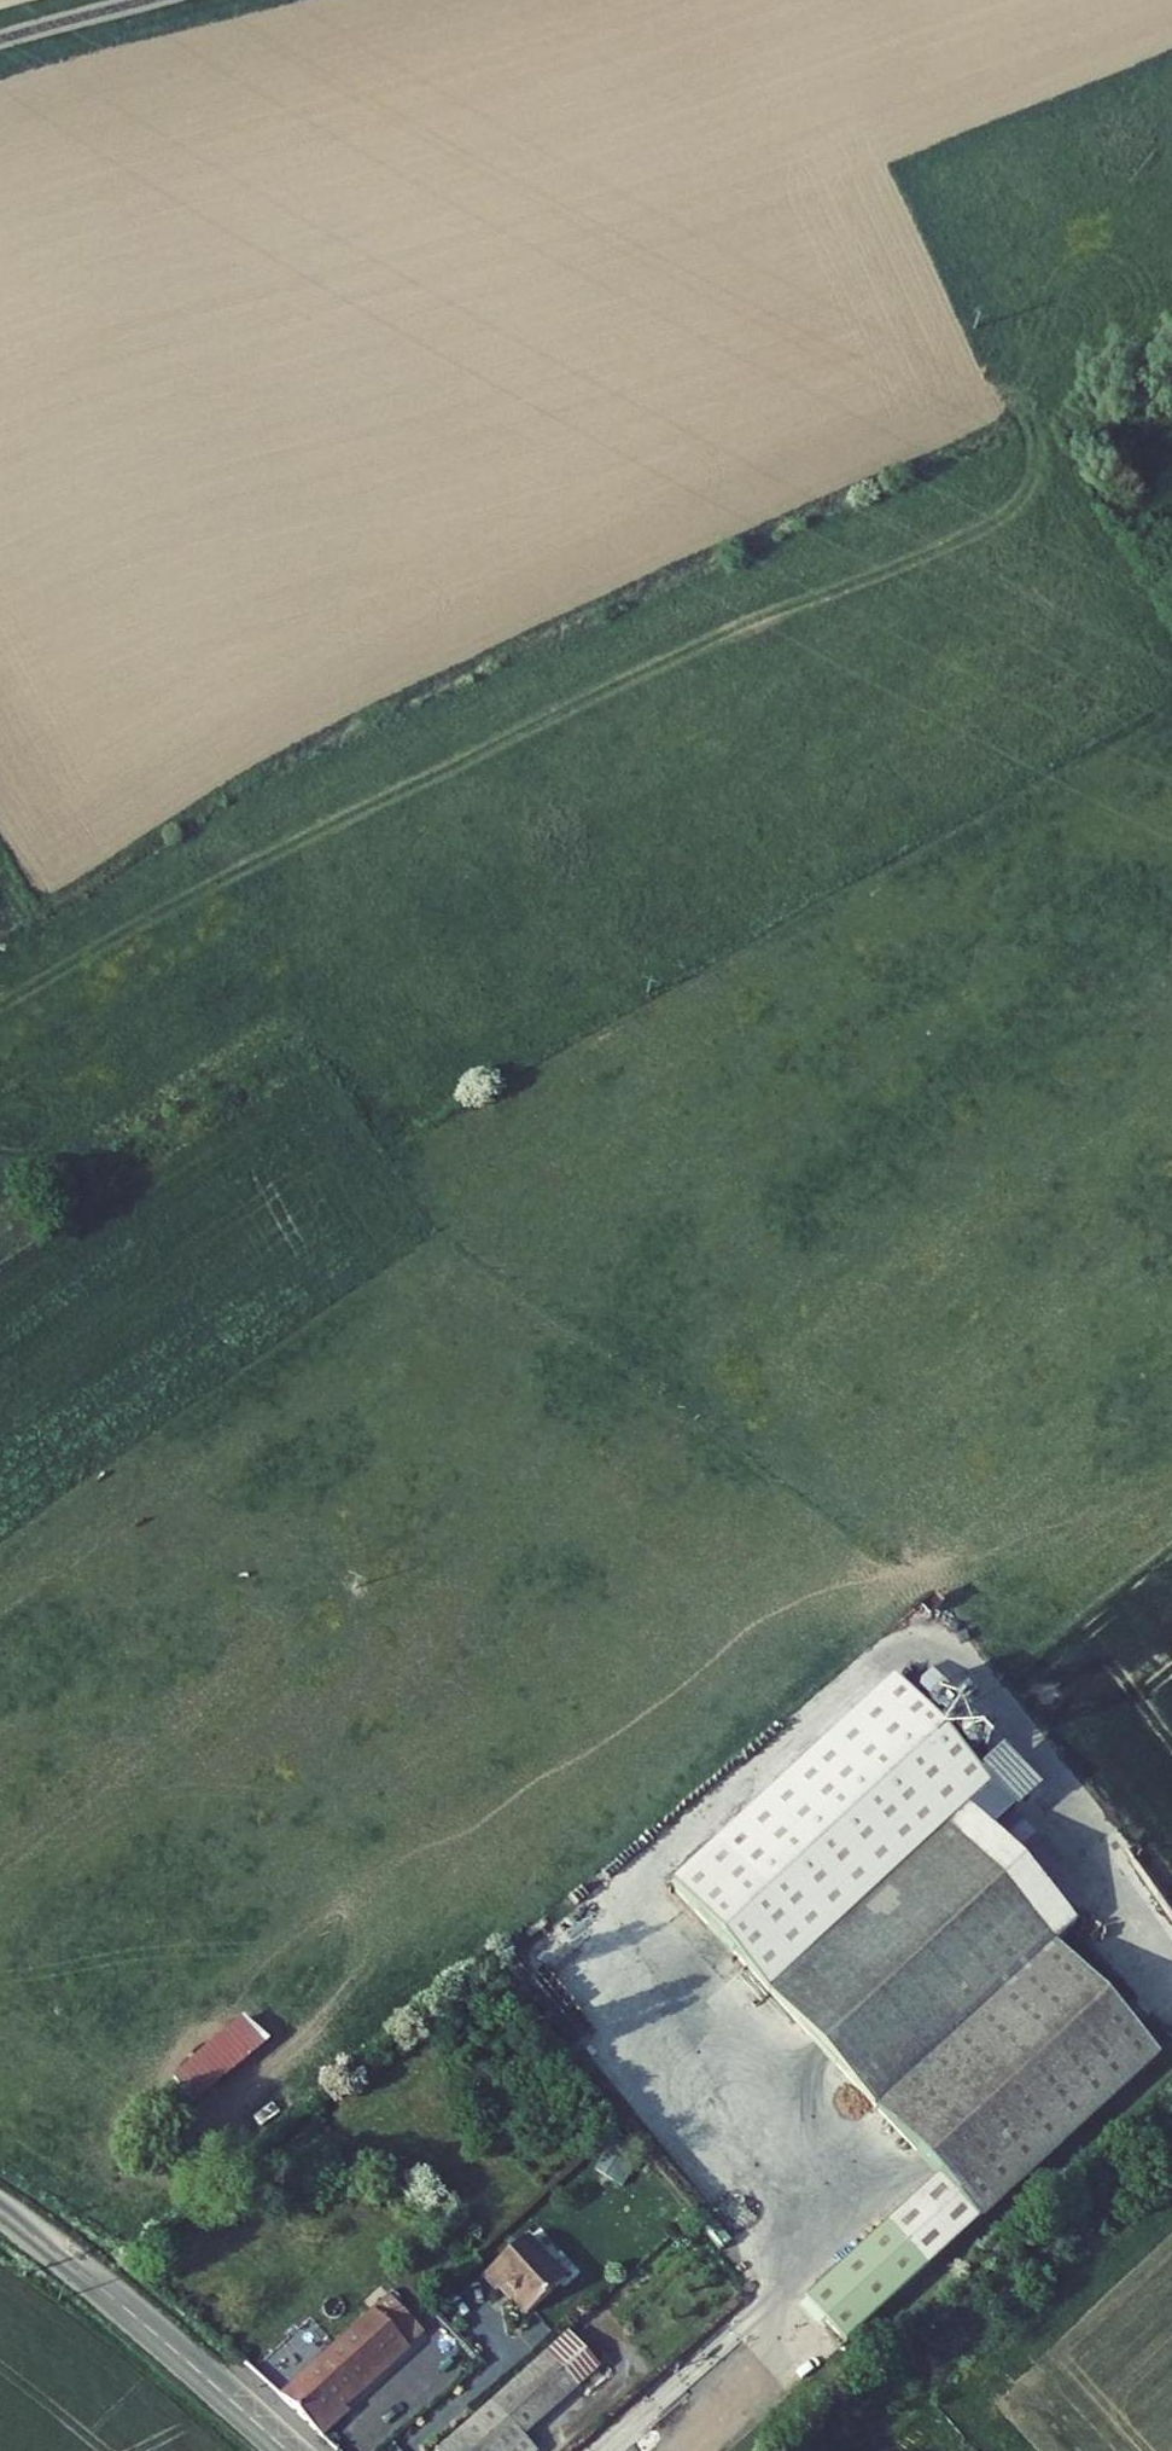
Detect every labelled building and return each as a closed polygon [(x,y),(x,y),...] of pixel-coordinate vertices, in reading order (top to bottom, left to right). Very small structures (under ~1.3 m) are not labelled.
[(890,1692),(664,1895),(967,2232),(1148,2071),(1046,1959),(942,1842),(964,1821),(986,1801),(890,1692)] [(964,1821),(942,1842),(1046,1959),(1069,1938),(964,1821)] [(263,2051),(239,2021),(169,2081),(193,2108),(263,2051)] [(535,2213),(490,2250),(503,2266),(508,2263),(531,2290),(572,2257),(535,2213)] [(373,2283),(272,2368),(318,2408),(348,2382),(340,2372),(403,2320),(373,2283)] [(408,2450),(513,2450),(559,2412),(515,2360),(408,2450)]
